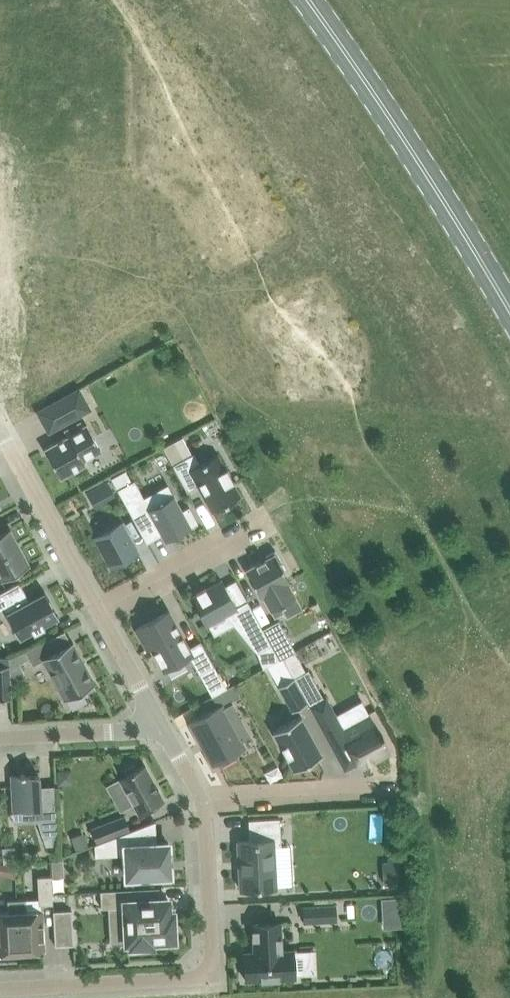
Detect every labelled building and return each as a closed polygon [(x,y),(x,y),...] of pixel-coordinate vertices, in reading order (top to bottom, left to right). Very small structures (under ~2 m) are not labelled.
[(79,388),(57,400),(68,420),(76,415),(71,405),(84,398),(79,388)] [(68,435),(48,446),(51,452),(48,454),(60,477),(85,464),(83,460),(101,450),(86,424),(82,426),(80,422),(65,430),(68,435)] [(234,481),(226,467),(225,468),(217,454),(200,463),(194,452),(184,458),(174,440),(163,446),(172,464),(187,491),(197,485),(211,511),(240,496),(232,482),(234,481)] [(134,479),(118,488),(147,542),(170,529),(174,535),(198,522),(189,506),(182,510),(173,494),(149,507),(134,479)] [(107,481),(99,486),(105,496),(113,491),(107,481)] [(121,524),(96,537),(111,565),(136,552),(121,524)] [(0,579),(29,563),(9,528),(10,528),(9,527),(0,531),(0,579)] [(266,555),(267,557),(245,568),(261,597),(263,596),(274,617),(284,611),(280,604),(295,596),(288,582),(290,581),(280,563),(282,562),(275,550),(266,555)] [(246,599),(235,605),(221,579),(192,595),(200,610),(198,611),(206,626),(226,615),(257,652),(271,644),(262,628),(246,599)] [(44,590),(29,599),(19,581),(0,592),(0,609),(3,608),(20,638),(33,631),(34,633),(45,627),(44,625),(58,617),(44,590)] [(189,647),(168,611),(136,628),(147,648),(150,646),(163,669),(189,655),(199,674),(214,666),(200,640),(189,647)] [(278,620),(262,628),(271,644),(279,659),(295,650),(278,620)] [(72,641),(55,651),(48,638),(25,649),(30,658),(32,663),(41,658),(65,699),(95,682),(72,641)] [(25,649),(8,658),(8,665),(8,668),(18,664),(30,658),(25,649)] [(10,698),(8,668),(8,665),(8,658),(8,657),(0,656),(0,699),(10,698)] [(308,669),(294,677),(305,696),(319,689),(308,669)] [(292,710),(306,703),(293,678),(278,686),(292,710)] [(341,725),(324,695),(308,704),(332,748),(344,741),(357,765),(388,749),(367,711),(341,725)] [(221,704),(190,722),(213,764),(218,761),(220,765),(237,755),(235,751),(244,746),(240,739),(249,735),(232,703),(223,708),(221,704)] [(294,770),(322,754),(301,716),(273,731),(281,745),(277,747),(283,757),(286,756),(294,770)] [(126,773),(119,777),(138,813),(163,799),(143,764),(137,767),(134,763),(124,769),(126,773)] [(57,834),(56,800),(40,801),(39,787),(40,787),(40,786),(39,786),(38,773),(24,774),(24,772),(20,773),(20,774),(10,775),(12,808),(33,807),(42,835),(57,834)] [(125,815),(91,828),(96,841),(130,829),(125,815)] [(279,817),(248,819),(249,840),(237,841),(240,889),(245,889),(245,891),(258,891),(258,888),(276,887),(273,846),(281,845),(279,817)] [(155,821),(94,844),(95,856),(125,854),(126,877),(136,876),(136,880),(149,879),(149,875),(170,874),(168,843),(156,844),(155,821)] [(76,850),(88,846),(83,833),(71,838),(76,850)] [(2,856),(14,855),(14,847),(2,848),(2,856)] [(51,875),(37,876),(39,904),(52,903),(51,875)] [(158,887),(100,890),(101,907),(125,906),(127,941),(131,941),(131,945),(150,944),(150,940),(173,938),(173,934),(176,934),(175,915),(172,915),(172,911),(168,911),(167,898),(159,899),(158,887)] [(382,899),(383,913),(400,912),(400,898),(382,899)] [(16,899),(7,899),(8,911),(0,912),(0,952),(6,952),(7,955),(19,954),(16,899)] [(26,899),(16,899),(19,954),(32,953),(31,950),(43,950),(42,937),(43,937),(42,924),(41,910),(26,910),(26,899)] [(335,904),(303,906),(304,921),(336,920),(335,904)] [(71,909),(53,910),(55,945),(73,944),(71,909)] [(280,921),(252,923),(253,951),(243,951),(245,979),(295,977),(293,949),(281,949),(280,921)]
